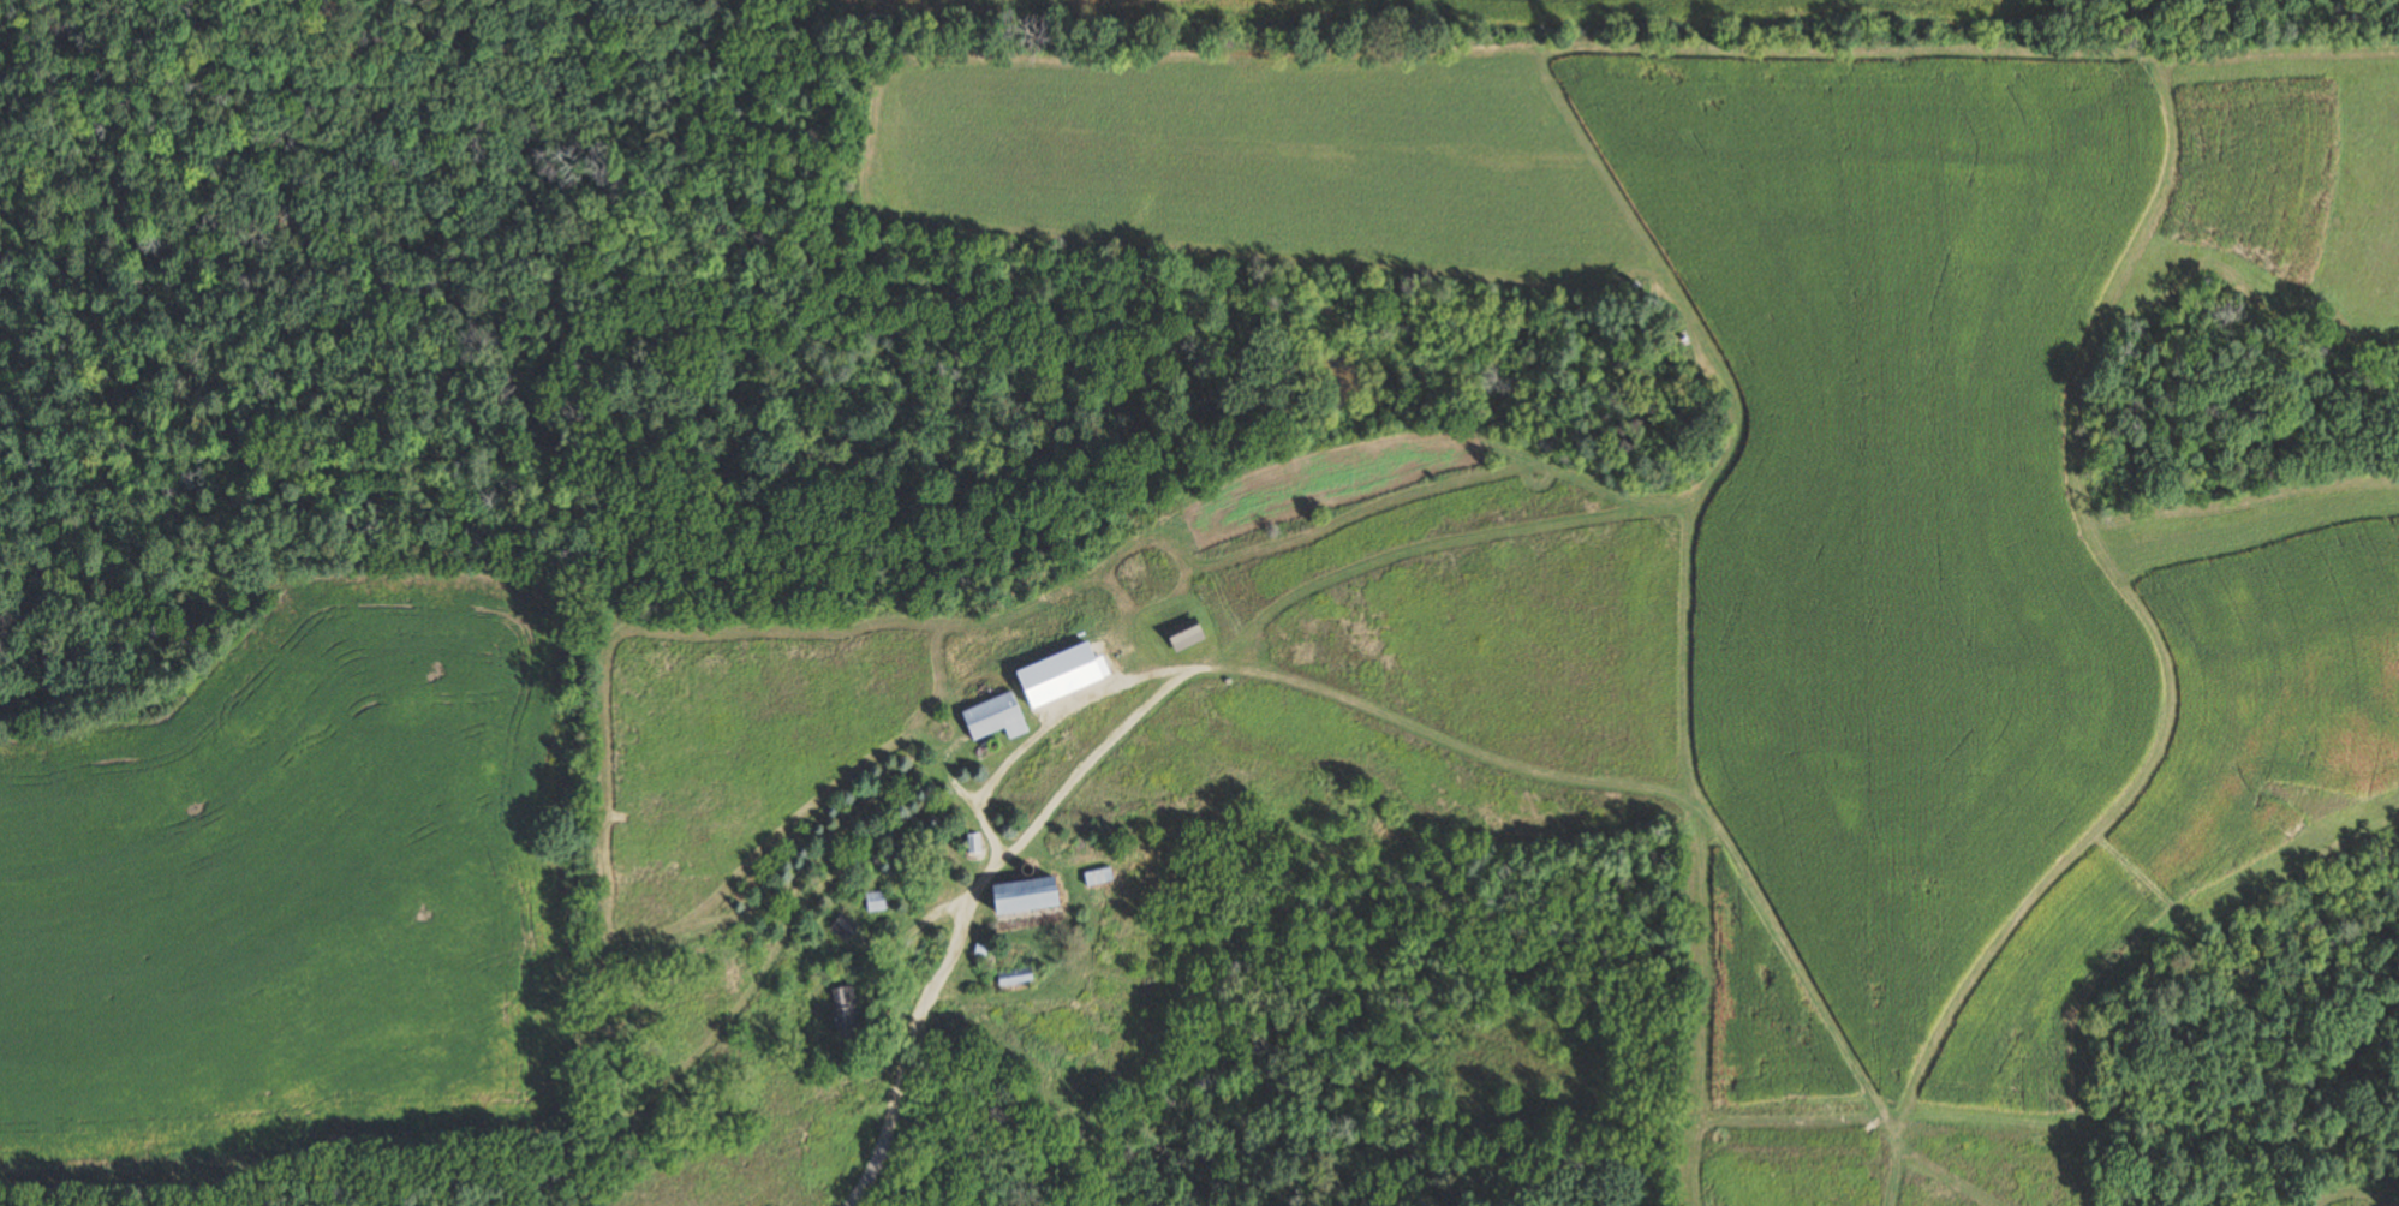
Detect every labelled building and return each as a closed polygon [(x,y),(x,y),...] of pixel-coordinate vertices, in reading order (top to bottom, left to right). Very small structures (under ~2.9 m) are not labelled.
[(1203,640),(1192,617),(1162,630),(1172,654),(1203,640)] [(1005,740),(1024,733),(1009,692),(957,712),(968,742),(1001,729),(1005,740)] [(987,917),(1054,906),(1049,877),(982,888),(987,917)] [(882,911),(881,894),(864,895),(865,912),(882,911)] [(845,941),(855,924),(838,914),(827,931),(845,941)] [(850,987),(827,990),(832,1032),(855,1029),(850,987)]
